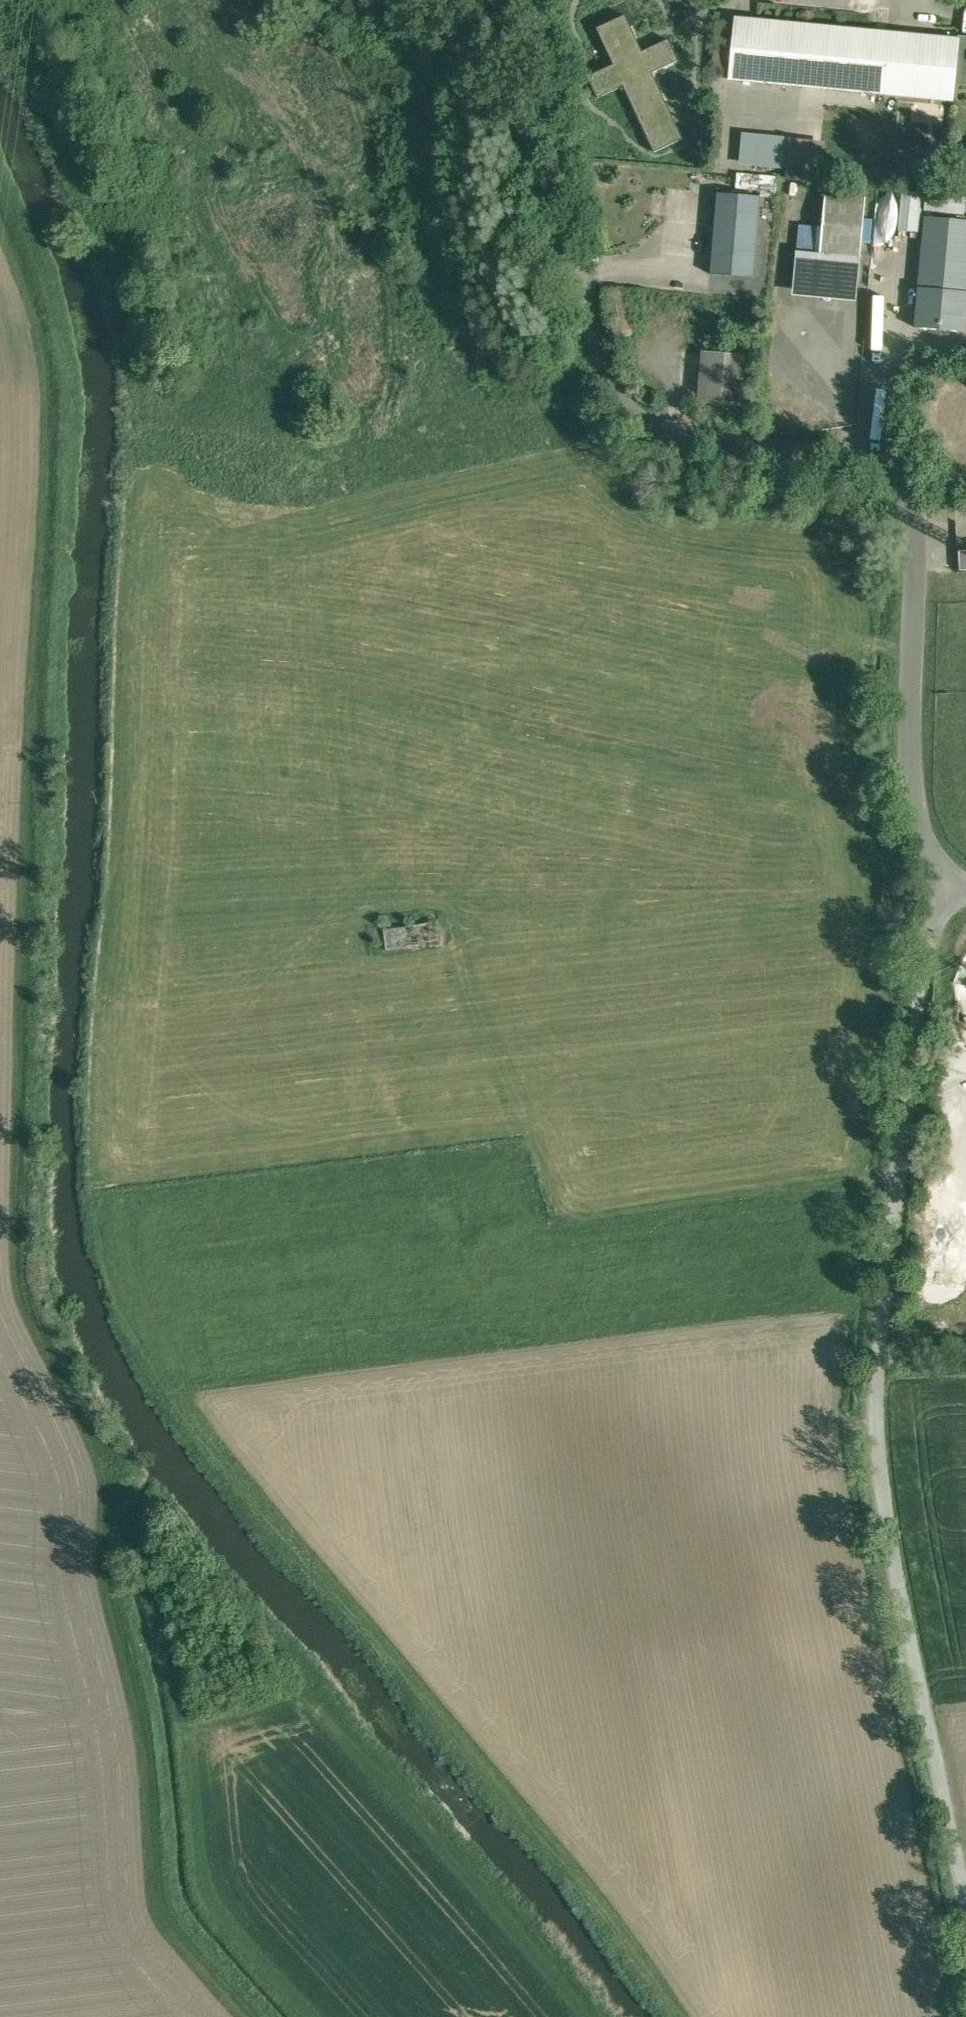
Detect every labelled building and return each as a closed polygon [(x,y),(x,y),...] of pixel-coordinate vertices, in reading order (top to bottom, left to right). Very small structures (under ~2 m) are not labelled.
[(759,4),(759,18),(783,18),(784,5),(759,4)] [(643,51),(626,15),(598,28),(615,64),(589,77),(599,98),(625,86),(655,152),(684,139),(653,72),(679,60),(669,39),(643,51)] [(892,32),(736,18),(730,78),(955,99),(956,84),(960,39),(959,39),(892,32)] [(959,35),(959,39),(960,39),(956,84),(965,85),(965,36),(959,35)] [(768,137),(745,135),(742,163),(765,165),(768,137)] [(768,137),(765,165),(788,167),(791,139),(768,137)] [(739,172),(737,188),(750,190),(750,191),(774,195),(777,178),(739,172)] [(930,188),(927,210),(965,214),(965,192),(930,188)] [(761,196),(719,193),(712,274),(754,277),(761,196)] [(866,198),(827,195),(822,252),(861,255),(866,198)] [(926,217),(916,327),(965,332),(965,329),(965,221),(926,217)] [(797,249),(793,294),(857,300),(861,255),(822,252),(797,249)] [(747,354),(705,351),(700,402),(742,406),(747,354)] [(385,926),(386,947),(436,944),(435,924),(385,926)]
